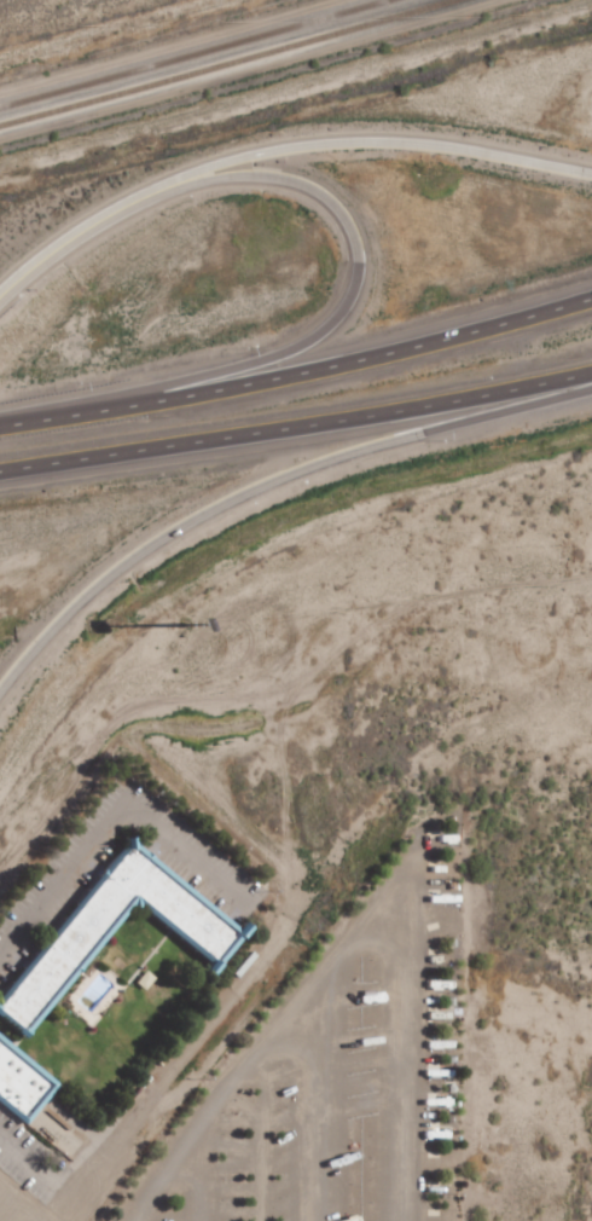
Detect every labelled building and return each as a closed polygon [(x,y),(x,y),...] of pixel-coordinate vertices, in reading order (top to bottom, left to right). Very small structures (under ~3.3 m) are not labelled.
[(137,844),(0,1004),(0,1007),(31,1032),(143,901),(219,965),(244,934),(137,844)] [(28,1122),(0,1097),(0,1036),(58,1087),(28,1122)]
